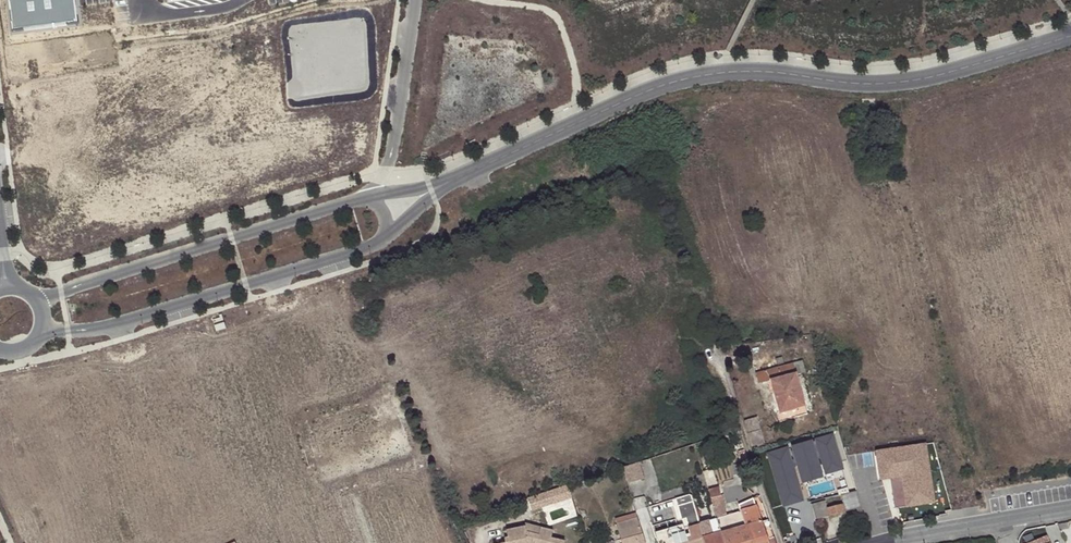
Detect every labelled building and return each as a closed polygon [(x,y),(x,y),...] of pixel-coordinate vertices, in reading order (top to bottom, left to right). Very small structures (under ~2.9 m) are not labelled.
[(15,33),(79,24),(76,0),(11,0),(15,33)] [(225,323),(214,326),(217,333),(228,329),(225,323)] [(803,360),(755,373),(758,384),(769,381),(781,422),(808,415),(796,372),(805,369),(803,360)] [(757,417),(743,421),(751,447),(765,443),(757,417)] [(936,504),(926,441),(873,449),(878,480),(889,478),(894,510),(936,504)] [(644,478),(639,462),(635,463),(640,479),(644,478)] [(635,463),(622,467),(627,483),(640,479),(635,463)] [(805,499),(812,497),(808,481),(800,483),(805,499)] [(719,487),(707,490),(710,497),(721,495),(719,487)] [(861,507),(856,490),(841,495),(843,503),(827,508),(824,500),(811,504),(815,520),(861,507)] [(563,492),(546,497),(549,507),(566,502),(563,492)] [(703,538),(704,537),(700,523),(692,496),(689,494),(674,499),(680,520),(685,519),(689,532),(692,541),(692,542),(704,542),(703,538)] [(712,507),(723,504),(721,495),(710,497),(712,507)] [(549,507),(546,497),(533,501),(536,511),(549,507)] [(752,497),(737,502),(740,510),(747,535),(750,542),(754,542),(768,539),(762,518),(765,517),(761,505),(758,506),(757,505),(755,506),(752,497)] [(747,535),(740,510),(726,515),(723,504),(712,507),(716,519),(722,537),(724,542),(750,542),(747,535)] [(622,542),(645,542),(637,518),(616,524),(622,542)] [(722,537),(716,519),(700,523),(704,537),(703,538),(704,542),(724,542),(722,537)] [(519,523),(519,525),(521,531),(534,533),(535,525),(519,523)] [(658,542),(686,542),(687,542),(681,524),(655,532),(658,542)] [(563,535),(548,534),(549,526),(535,525),(534,533),(521,531),(519,525),(500,532),(503,540),(499,541),(500,542),(563,542),(563,535)]
